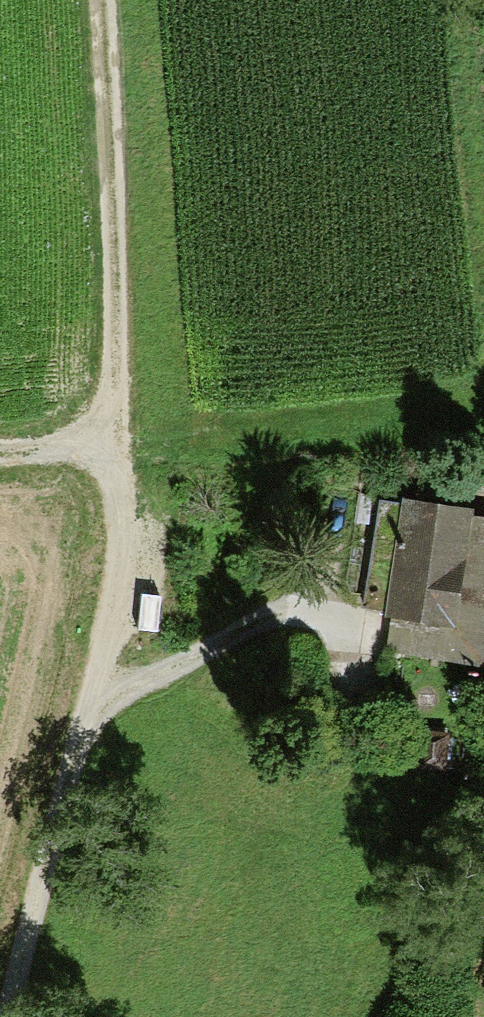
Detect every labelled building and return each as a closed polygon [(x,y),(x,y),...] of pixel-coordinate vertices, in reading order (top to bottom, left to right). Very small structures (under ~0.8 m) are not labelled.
[(475,517),(383,503),(367,615),(459,628),(475,517)]
